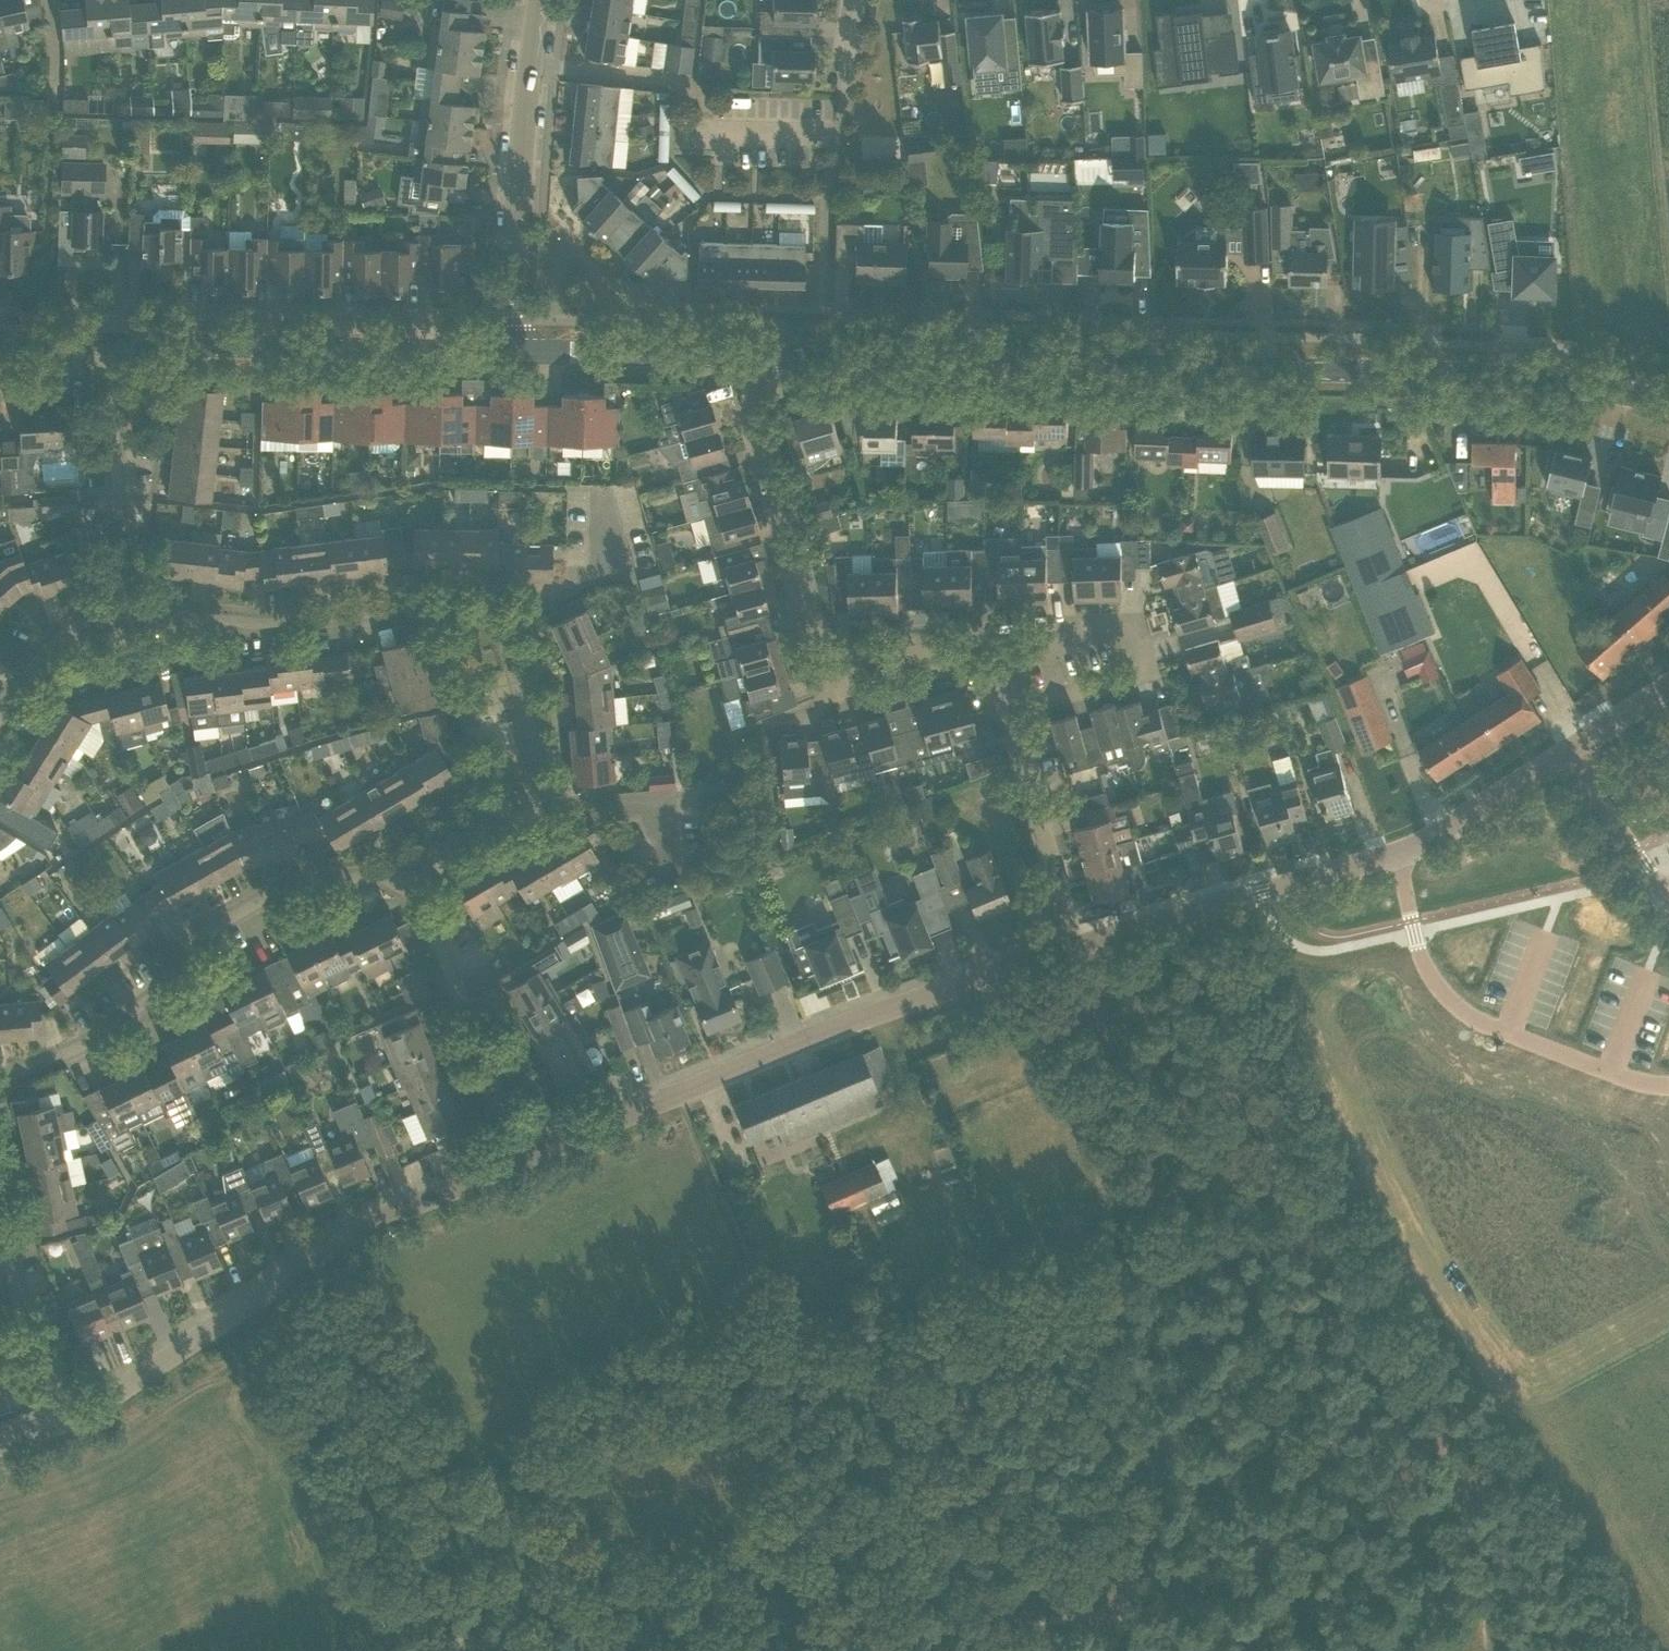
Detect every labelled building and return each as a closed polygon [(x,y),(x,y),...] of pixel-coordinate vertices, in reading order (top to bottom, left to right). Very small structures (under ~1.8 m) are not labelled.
[(42,24),(40,2),(24,5),(23,0),(0,0),(0,8),(9,47),(12,56),(20,54),(18,45),(20,45),(16,30),(42,24)] [(60,9),(62,37),(71,36),(87,35),(88,43),(89,51),(111,49),(110,41),(107,0),(85,0),(85,7),(60,9)] [(110,41),(111,49),(132,47),(132,39),(131,31),(147,30),(145,5),(129,7),(129,0),(107,0),(110,41)] [(145,5),(147,30),(149,47),(165,45),(165,36),(184,35),(182,0),(160,0),(160,4),(145,5)] [(184,35),(206,33),(205,25),(221,24),(221,15),(220,15),(221,0),(182,0),(184,35)] [(220,37),(233,38),(238,33),(238,24),(252,25),(258,25),(259,0),(221,0),(220,15),(221,15),(221,24),(220,32),(220,37)] [(258,25),(280,26),(282,43),(295,44),(297,0),(259,0),(258,25)] [(333,28),(335,0),(297,0),(295,44),(312,44),(312,27),(333,28)] [(333,39),(334,28),(355,29),(356,21),(372,22),(372,19),(373,0),(335,0),(333,28),(333,39)] [(403,0),(402,0),(380,0),(378,16),(402,19),(403,0)] [(438,24),(433,24),(430,45),(481,52),(484,30),(468,28),(471,0),(443,0),(438,24)] [(630,11),(632,0),(593,0),(592,5),(630,11)] [(684,5),(682,19),(696,22),(699,0),(685,0),(684,5)] [(790,35),(790,21),(814,22),(815,0),(773,0),(773,10),(760,10),(759,34),(790,35)] [(588,30),(626,36),(630,11),(592,5),(588,30)] [(9,47),(0,8),(0,49),(9,47)] [(1065,59),(1063,41),(1066,41),(1065,26),(1062,26),(1060,8),(1027,11),(1032,62),(1065,59)] [(1144,85),(1142,51),(1125,51),(1125,42),(1126,42),(1126,25),(1124,25),(1124,9),(1090,10),(1092,60),(1124,59),(1125,86),(1144,85)] [(1160,47),(1154,48),(1156,68),(1179,66),(1181,82),(1210,78),(1209,67),(1218,66),(1219,74),(1240,71),(1235,33),(1234,33),(1205,36),(1203,15),(1202,10),(1175,13),(1175,11),(1157,14),(1160,47)] [(997,69),(998,85),(1021,83),(1018,40),(1005,40),(1003,13),(969,16),(974,71),(997,69)] [(922,17),(902,19),(905,42),(903,43),(905,59),(907,59),(907,62),(927,60),(926,55),(942,54),(943,60),(959,58),(956,30),(941,32),(940,19),(922,21),(922,17)] [(1477,54),(1460,57),(1466,89),(1509,81),(1511,94),(1545,88),(1542,42),(1519,46),(1515,21),(1473,28),(1477,54)] [(680,35),(679,44),(693,46),(694,37),(695,30),(681,28),(680,35)] [(583,29),(582,42),(586,42),(585,45),(584,55),(622,61),(626,36),(588,30),(583,29)] [(1293,53),(1291,30),(1258,34),(1260,51),(1249,53),(1256,103),(1273,101),(1271,86),(1297,83),(1296,73),(1302,72),(1299,52),(1293,53)] [(1330,40),(1315,42),(1321,80),(1357,74),(1361,98),(1385,93),(1379,57),(1365,59),(1361,35),(1345,37),(1345,33),(1330,36),(1330,40)] [(1419,33),(1404,35),(1405,40),(1389,42),(1395,79),(1442,71),(1435,34),(1419,37),(1419,33)] [(790,35),(759,34),(758,62),(771,62),(771,87),(792,87),(792,79),(813,79),(813,75),(815,75),(816,62),(813,62),(814,50),(789,49),(790,35)] [(702,36),(700,58),(722,60),(724,38),(702,36)] [(679,44),(668,43),(665,69),(690,72),(693,46),(679,44)] [(481,52),(430,45),(427,67),(435,68),(433,84),(458,87),(459,71),(478,74),(481,52)] [(374,59),(372,76),(383,77),(386,60),(374,59)] [(1064,101),(1084,100),(1081,64),(1061,65),(1064,101)] [(19,87),(15,71),(0,75),(0,88),(19,87)] [(372,76),(370,95),(387,96),(389,78),(383,77),(372,76)] [(1466,122),(1458,79),(1440,83),(1448,125),(1466,122)] [(574,109),(617,113),(620,86),(579,82),(578,91),(576,91),(574,109)] [(423,98),(421,120),(471,126),(474,105),(456,102),(458,87),(433,84),(431,99),(423,98)] [(209,92),(208,115),(223,115),(222,93),(209,92)] [(256,93),(222,93),(223,115),(223,120),(255,121),(256,93)] [(152,95),(130,94),(132,113),(154,113),(152,95)] [(330,117),(331,107),(331,97),(293,96),(293,116),(330,117)] [(331,107),(330,117),(364,119),(365,97),(341,96),(340,107),(331,107)] [(63,98),(63,111),(84,112),(85,99),(63,98)] [(190,99),(173,98),(174,114),(192,114),(190,99)] [(273,98),(273,114),(290,115),(290,99),(273,98)] [(17,99),(4,99),(4,117),(17,117),(17,99)] [(660,103),(660,116),(668,117),(669,103),(660,103)] [(614,139),(617,113),(574,109),(572,126),(575,127),(574,135),(614,139)] [(668,130),(668,117),(660,116),(659,130),(668,130)] [(121,117),(121,123),(123,125),(130,126),(130,118),(121,117)] [(194,119),(193,139),(211,140),(211,120),(208,120),(194,119)] [(426,143),(424,158),(448,161),(450,146),(468,148),(471,126),(421,120),(418,142),(426,143)] [(1331,121),(1318,124),(1321,138),(1334,135),(1331,121)] [(233,122),(233,141),(244,141),(244,123),(233,122)] [(1466,122),(1448,125),(1450,138),(1468,135),(1468,134),(1466,122)] [(651,123),(635,126),(638,138),(653,135),(651,123)] [(1482,132),(1468,134),(1468,135),(1469,141),(1471,151),(1485,149),(1482,132)] [(1166,133),(1149,133),(1150,153),(1167,152),(1166,133)] [(63,134),(62,157),(85,157),(86,134),(63,134)] [(658,160),(667,161),(668,134),(659,134),(658,160)] [(612,166),(614,139),(574,135),(573,143),(570,143),(569,162),(612,166)] [(861,156),(895,155),(894,135),(861,136),(861,156)] [(1145,135),(1131,135),(1131,158),(1145,158),(1145,135)] [(908,162),(935,158),(932,137),(905,142),(908,162)] [(1026,137),(1020,137),(1021,156),(1028,156),(1026,137)] [(1469,141),(1450,145),(1452,156),(1471,153),(1471,151),(1469,141)] [(1434,176),(1437,191),(1458,187),(1449,145),(1413,153),(1419,180),(1434,176)] [(1554,151),(1520,157),(1523,173),(1556,167),(1554,151)] [(1344,179),(1346,192),(1400,180),(1394,153),(1332,167),(1335,181),(1344,179)] [(403,177),(400,204),(403,204),(414,206),(413,213),(445,213),(449,183),(464,185),(467,163),(448,161),(424,158),(416,157),(413,178),(406,177),(403,177)] [(1131,158),(1127,158),(1127,177),(1145,177),(1145,158),(1131,158)] [(996,159),(971,160),(973,181),(995,181),(996,159)] [(1259,162),(1235,161),(1236,183),(1260,182),(1259,162)] [(63,163),(62,192),(74,192),(73,212),(72,243),(84,244),(101,244),(101,222),(102,211),(92,210),(92,193),(104,193),(105,164),(85,164),(63,163)] [(682,176),(673,166),(666,172),(676,182),(682,176)] [(598,173),(576,175),(577,201),(570,209),(584,221),(586,219),(593,226),(619,197),(599,180),(603,175),(601,173),(598,173)] [(693,201),(700,195),(682,176),(676,182),(693,201)] [(652,184),(645,192),(654,200),(658,195),(661,193),(652,184)] [(382,186),(361,193),(366,209),(387,203),(382,186)] [(619,197),(593,226),(601,232),(599,234),(613,247),(654,200),(645,192),(631,208),(619,197)] [(658,195),(654,200),(613,247),(626,258),(628,256),(635,263),(660,234),(649,224),(667,203),(658,195)] [(1007,230),(1006,277),(1037,278),(1037,258),(1052,258),(1077,259),(1077,262),(1079,262),(1076,199),(1074,199),(1038,197),(1037,212),(1037,231),(1016,230),(1007,230)] [(346,199),(346,211),(356,211),(356,199),(346,199)] [(726,201),(714,201),(713,210),(726,210),(726,201)] [(740,210),(740,201),(726,201),(726,210),(740,210)] [(778,202),(766,202),(765,211),(778,211),(778,202)] [(814,212),(814,203),(778,202),(778,211),(814,212)] [(10,214),(10,204),(0,204),(0,251),(0,255),(0,272),(26,273),(26,253),(33,254),(33,230),(31,229),(31,218),(27,214),(10,214)] [(1272,205),(1272,246),(1272,250),(1273,271),(1275,271),(1274,268),(1291,268),(1291,283),(1327,284),(1327,256),(1335,256),(1330,226),(1328,226),(1311,226),(1311,229),(1292,228),(1292,205),(1272,205)] [(1270,261),(1267,206),(1242,208),(1243,227),(1244,252),(1245,262),(1270,261)] [(152,215),(152,220),(144,220),(142,244),(142,266),(159,266),(159,259),(180,260),(181,238),(181,230),(190,230),(191,216),(183,210),(158,210),(152,215)] [(1101,256),(1100,278),(1135,279),(1136,267),(1151,268),(1149,210),(1131,210),(1131,222),(1105,221),(1102,221),(1102,227),(1101,256)] [(959,273),(964,273),(965,249),(979,249),(979,250),(980,250),(976,212),(975,213),(975,220),(952,219),(948,222),(927,221),(927,222),(930,222),(929,240),(927,240),(927,241),(929,241),(928,272),(944,272),(945,277),(957,278),(959,273)] [(463,213),(463,228),(482,228),(483,214),(463,213)] [(202,291),(228,291),(229,248),(212,247),(212,237),(208,237),(208,219),(205,216),(191,216),(190,230),(189,275),(191,275),(191,269),(203,269),(202,291)] [(1435,224),(1433,286),(1439,287),(1466,288),(1466,266),(1491,267),(1482,216),(1470,216),(1469,232),(1437,231),(1437,224),(1435,224)] [(1513,217),(1488,222),(1496,270),(1497,270),(1511,268),(1515,268),(1515,289),(1515,294),(1519,294),(1519,295),(1521,295),(1521,294),(1527,294),(1527,295),(1528,295),(1528,294),(1556,294),(1556,255),(1536,255),(1536,246),(1518,246),(1517,238),(1513,217)] [(267,238),(267,270),(279,270),(278,292),(304,293),(305,249),(305,231),(305,224),(279,223),(279,238),(267,238)] [(863,223),(836,223),(834,260),(855,261),(855,280),(903,282),(903,260),(904,242),(863,241),(863,223)] [(1357,237),(1356,270),(1364,270),(1364,285),(1392,286),(1392,282),(1393,258),(1411,255),(1407,224),(1394,226),(1394,224),(1375,224),(1375,237),(1357,237)] [(230,230),(230,248),(229,248),(228,291),(253,292),(254,270),(267,270),(267,238),(251,238),(251,230),(230,230)] [(381,250),(380,294),(406,294),(406,273),(418,273),(418,279),(419,279),(419,233),(418,233),(418,241),(398,240),(397,251),(381,250)] [(419,233),(419,279),(419,265),(431,265),(431,287),(457,288),(457,268),(464,268),(464,244),(442,244),(440,244),(441,234),(419,233)] [(1179,240),(1177,282),(1199,283),(1199,285),(1215,286),(1215,283),(1227,284),(1228,241),(1196,241),(1188,233),(1181,240),(1179,240)] [(660,234),(635,263),(642,269),(640,272),(654,284),(661,276),(685,277),(686,255),(686,250),(684,248),(680,252),(660,234)] [(305,249),(304,293),(330,293),(330,271),(343,271),(343,240),(322,239),(321,249),(305,249)] [(355,293),(380,294),(381,250),(364,250),(364,240),(343,240),(343,271),(355,272),(355,293)] [(699,241),(698,248),(698,263),(697,284),(716,285),(716,282),(724,283),(725,242),(699,241)] [(751,243),(725,242),(724,283),(732,283),(732,285),(750,286),(751,243)] [(778,243),(751,243),(750,286),(768,286),(768,284),(776,284),(778,243)] [(778,243),(776,284),(785,284),(785,287),(803,287),(805,244),(778,243)] [(1086,254),(1078,254),(1079,262),(1079,273),(1086,273),(1086,254)] [(989,283),(988,307),(1043,309),(1043,285),(989,283)] [(181,385),(178,413),(220,418),(223,390),(181,385)] [(261,421),(261,437),(261,448),(297,449),(298,388),(277,388),(277,399),(261,399),(261,421)] [(318,438),(333,439),(334,400),(319,400),(319,389),(298,388),(297,449),(318,449),(318,438)] [(333,439),(369,439),(369,390),(349,389),(348,401),(334,400),(333,439)] [(399,440),(404,440),(405,402),(390,401),(390,390),(369,390),(369,439),(370,439),(370,451),(393,451),(399,445),(399,440)] [(404,440),(440,441),(441,391),(420,391),(419,402),(405,402),(404,440)] [(441,391),(440,441),(475,442),(476,403),(461,403),(461,392),(441,391)] [(511,442),(512,393),(491,392),(490,403),(476,403),(475,442),(511,442)] [(512,393),(511,442),(546,443),(547,405),(532,404),(532,393),(512,393)] [(547,405),(546,443),(582,444),(583,394),(562,394),(562,405),(547,405)] [(583,394),(582,444),(618,444),(618,428),(619,406),(603,406),(603,395),(583,394)] [(658,441),(659,446),(717,429),(710,403),(692,408),(689,396),(660,404),(666,425),(664,425),(658,441)] [(1021,441),(1021,414),(1002,413),(1003,402),(975,402),(974,423),(974,434),(1007,435),(1007,441),(1021,441)] [(1040,414),(1021,414),(1021,441),(1035,442),(1035,435),(1068,436),(1068,425),(1068,404),(1040,403),(1040,414)] [(1088,447),(1127,447),(1127,429),(1118,429),(1119,405),(1088,404),(1088,426),(1088,447)] [(22,448),(49,447),(70,445),(69,430),(72,430),(71,405),(48,407),(48,410),(19,412),(21,434),(22,448)] [(793,450),(796,463),(799,473),(845,459),(830,408),(797,417),(805,447),(793,450)] [(863,409),(862,434),(864,434),(864,450),(879,451),(879,464),(903,464),(903,438),(898,438),(898,432),(898,410),(863,409)] [(954,447),(955,411),(916,410),(915,446),(954,447)] [(242,420),(253,421),(253,411),(242,411),(242,420)] [(178,413),(175,440),(217,445),(220,418),(178,413)] [(242,430),(252,430),(253,421),(242,420),(242,430)] [(1183,464),(1184,436),(1165,435),(1165,424),(1137,423),(1136,444),(1136,455),(1168,457),(1168,463),(1183,464)] [(1204,436),(1184,436),(1183,464),(1199,465),(1199,458),(1232,459),(1233,427),(1205,425),(1204,436)] [(677,465),(682,481),(710,473),(707,461),(725,456),(717,429),(659,446),(661,451),(671,461),(673,466),(677,465)] [(625,437),(625,441),(626,444),(629,446),(632,446),(635,445),(637,442),(637,439),(636,436),(633,434),(630,433),(627,435),(625,437)] [(1254,457),(1254,471),(1304,472),(1305,458),(1305,436),(1278,435),(1278,433),(1269,433),(1269,435),(1255,435),(1254,457)] [(1331,437),(1330,458),(1330,473),(1380,474),(1381,438),(1331,437)] [(28,485),(23,485),(18,485),(18,481),(17,459),(15,438),(0,439),(0,440),(1,460),(2,486),(3,493),(8,493),(28,492),(28,485)] [(172,468),(214,472),(217,445),(175,440),(172,468)] [(1473,440),(1472,462),(1490,462),(1494,462),(1493,502),(1516,501),(1516,484),(1516,441),(1473,440)] [(1556,448),(1556,449),(1551,448),(1547,465),(1546,467),(1547,468),(1551,469),(1547,484),(1557,487),(1556,491),(1578,496),(1583,497),(1584,493),(1593,457),(1556,448)] [(1088,500),(1089,484),(1092,484),(1093,452),(1076,452),(1076,479),(1076,483),(1075,498),(1075,500),(1088,500)] [(906,454),(906,471),(915,472),(916,454),(906,454)] [(1458,490),(1467,490),(1467,461),(1446,461),(1458,490)] [(405,462),(405,472),(414,473),(414,463),(405,462)] [(1607,506),(1611,507),(1647,516),(1643,534),(1663,539),(1668,515),(1668,497),(1657,494),(1661,474),(1621,465),(1616,485),(1612,484),(1607,506)] [(240,476),(253,476),(253,467),(240,466),(240,476)] [(965,477),(964,498),(965,498),(981,498),(982,468),(965,467),(965,477)] [(214,472),(172,468),(168,496),(210,500),(214,472)] [(1127,468),(1127,480),(1139,480),(1139,468),(1127,468)] [(365,469),(348,471),(351,492),(368,490),(365,469)] [(692,478),(682,481),(685,492),(696,489),(698,500),(703,517),(716,513),(750,504),(743,477),(724,483),(721,470),(710,473),(692,478)] [(240,476),(240,485),(252,485),(253,476),(240,476)] [(947,477),(946,497),(964,498),(965,477),(947,477)] [(1062,478),(1062,498),(1075,498),(1076,483),(1076,479),(1062,478)] [(1516,484),(1516,501),(1527,502),(1527,484),(1516,484)] [(455,488),(454,501),(471,501),(471,488),(455,488)] [(487,489),(471,488),(471,501),(487,501),(487,489)] [(509,489),(508,501),(522,501),(522,490),(509,489)] [(60,496),(41,498),(42,510),(61,509),(60,496)] [(74,508),(74,507),(73,496),(60,496),(61,509),(74,508)] [(981,498),(965,498),(966,517),(983,517),(982,498),(981,498)] [(830,499),(809,505),(813,520),(834,514),(830,499)] [(337,500),(321,502),(322,514),(339,512),(337,500)] [(321,502),(305,505),(295,506),(297,518),(322,514),(321,502)] [(196,506),(183,504),(181,521),(194,522),(196,506)] [(716,513),(703,517),(714,555),(743,547),(739,535),(757,530),(750,504),(716,513)] [(1579,504),(1575,522),(1591,526),(1596,508),(1594,508),(1579,504)] [(9,519),(35,518),(35,505),(9,506),(9,519)] [(1381,653),(1430,633),(1436,631),(1420,592),(1415,595),(1379,506),(1330,526),(1381,653)] [(0,507),(0,520),(9,519),(8,507),(0,507)] [(855,526),(869,526),(868,508),(854,509),(855,526)] [(223,509),(222,525),(234,526),(236,511),(223,509)] [(1270,548),(1286,542),(1274,512),(1258,518),(1270,548)] [(815,519),(819,532),(841,525),(837,513),(834,514),(815,519)] [(1658,555),(1668,558),(1668,515),(1663,539),(1658,555)] [(1182,517),(1181,528),(1191,528),(1192,517),(1182,517)] [(422,564),(441,565),(442,522),(423,522),(423,526),(412,526),(412,541),(399,540),(399,568),(415,568),(416,564),(422,564)] [(442,522),(441,565),(446,565),(469,565),(470,528),(458,527),(458,522),(447,522),(442,522)] [(381,533),(355,536),(360,577),(377,575),(377,571),(387,570),(387,568),(399,568),(399,540),(400,526),(380,528),(381,533)] [(470,528),(469,565),(478,565),(478,569),(495,570),(496,570),(496,542),(497,542),(497,528),(470,528)] [(159,574),(188,577),(192,540),(180,539),(181,535),(164,533),(159,574)] [(1024,595),(1025,603),(1049,602),(1048,595),(1048,575),(1061,574),(1060,533),(1046,534),(1047,545),(1023,545),(1023,556),(1024,595)] [(1100,600),(1097,546),(1071,547),(1071,533),(1060,533),(1061,574),(1074,574),(1075,601),(1100,600)] [(1647,535),(1645,543),(1658,546),(1660,538),(1647,535)] [(355,536),(326,540),(330,577),(341,576),(342,579),(360,577),(355,536)] [(999,536),(985,537),(985,548),(985,549),(986,577),(999,576),(1000,603),(1025,603),(1024,595),(1023,556),(1023,545),(1022,536),(999,536)] [(22,590),(33,586),(26,564),(16,537),(0,543),(0,582),(13,598),(22,590)] [(1098,546),(1097,546),(1100,600),(1121,600),(1121,593),(1123,592),(1122,567),(1137,567),(1136,539),(1122,540),(1122,553),(1098,554),(1098,546)] [(1137,567),(1138,567),(1151,566),(1150,539),(1136,539),(1137,567)] [(196,582),(215,584),(219,547),(217,546),(217,543),(199,541),(192,540),(188,577),(195,578),(197,578),(196,582)] [(330,577),(326,540),(298,543),(303,580),(330,577)] [(496,570),(495,570),(495,579),(523,580),(523,543),(497,542),(496,542),(496,570)] [(272,548),(260,549),(263,576),(264,585),(303,580),(298,543),(272,546),(272,548)] [(523,543),(523,580),(551,580),(552,544),(523,543)] [(76,546),(50,555),(64,589),(89,580),(76,546)] [(219,547),(215,584),(242,587),(243,578),(263,576),(260,549),(246,551),(246,550),(219,547)] [(743,547),(714,555),(710,556),(716,578),(726,575),(731,592),(771,581),(765,557),(755,560),(754,558),(743,561),(740,548),(743,547)] [(986,577),(985,548),(970,549),(970,547),(948,548),(950,609),(974,608),(973,577),(986,577)] [(1178,582),(1181,593),(1237,577),(1229,547),(1213,551),(1207,548),(1161,561),(1167,585),(1178,582)] [(925,610),(950,609),(948,548),(947,548),(948,563),(925,564),(925,555),(911,556),(911,583),(924,583),(925,610)] [(672,552),(659,555),(662,567),(675,563),(672,552)] [(849,553),(835,553),(835,563),(836,590),(850,590),(851,617),(875,616),(873,570),(853,570),(852,553),(849,553)] [(50,556),(26,564),(33,586),(37,599),(64,590),(50,556)] [(873,570),(875,616),(899,615),(898,584),(911,583),(911,556),(873,557),(873,570)] [(1663,571),(1576,648),(1603,678),(1662,626),(1659,622),(1668,612),(1668,578),(1663,571)] [(726,623),(718,625),(720,633),(721,637),(751,629),(761,626),(761,625),(758,613),(768,610),(768,607),(778,605),(771,581),(731,592),(735,609),(726,612),(726,615),(724,616),(726,623)] [(1185,605),(1174,608),(1181,631),(1202,625),(1215,622),(1233,614),(1232,611),(1224,581),(1217,583),(1205,587),(1181,593),(1185,605)] [(5,605),(13,598),(0,582),(0,613),(1,613),(5,605)] [(664,583),(642,589),(649,615),(670,609),(664,583)] [(1269,600),(1232,611),(1233,614),(1234,617),(1236,625),(1285,610),(1293,608),(1288,594),(1269,600)] [(638,601),(626,604),(630,617),(642,614),(638,601)] [(551,624),(562,649),(596,634),(585,609),(551,624)] [(1240,639),(1277,627),(1289,624),(1285,610),(1236,625),(1240,639)] [(642,614),(630,617),(634,633),(646,630),(642,614)] [(386,662),(374,665),(377,677),(425,664),(422,655),(426,654),(421,636),(408,640),(404,624),(391,626),(396,643),(382,647),(386,662)] [(727,658),(716,661),(721,678),(732,675),(742,672),(782,661),(776,637),(766,640),(765,638),(755,641),(751,629),(721,637),(722,641),(727,658)] [(596,634),(562,649),(573,674),(608,661),(596,634)] [(1235,671),(1251,667),(1247,655),(1242,656),(1226,661),(1221,642),(1220,638),(1206,642),(1186,648),(1192,671),(1203,668),(1206,680),(1206,679),(1206,680),(1230,673),(1235,671)] [(1405,659),(1401,660),(1408,676),(1419,671),(1434,665),(1428,650),(1426,650),(1423,641),(1402,650),(1405,659)] [(321,656),(320,647),(292,650),(296,687),(325,684),(325,683),(336,682),(333,655),(321,656)] [(264,654),(265,667),(270,704),(298,701),(296,687),(292,650),(264,654)] [(347,653),(333,655),(336,682),(337,682),(338,689),(350,685),(347,653)] [(1461,723),(1483,756),(1541,718),(1529,699),(1541,690),(1521,658),(1498,673),(1510,692),(1461,723)] [(1337,660),(1328,665),(1335,676),(1344,671),(1337,660)] [(608,661),(573,674),(575,697),(611,693),(608,661)] [(727,700),(738,697),(740,704),(745,724),(774,713),(769,693),(779,690),(779,688),(789,685),(782,661),(732,675),(721,678),(727,700)] [(381,690),(393,687),(400,714),(440,703),(431,673),(427,674),(425,664),(377,677),(381,690)] [(270,704),(265,667),(237,670),(242,708),(258,706),(259,718),(271,716),(270,704)] [(1221,714),(1245,707),(1261,702),(1251,667),(1235,671),(1230,673),(1206,680),(1206,679),(1206,680),(1200,681),(1207,704),(1218,701),(1221,714)] [(216,726),(244,722),(242,708),(237,670),(210,673),(216,726)] [(194,728),(216,726),(210,673),(184,677),(188,711),(194,728)] [(658,692),(670,689),(665,673),(653,677),(658,692)] [(1363,751),(1392,740),(1366,674),(1337,686),(1363,751)] [(160,680),(132,688),(143,726),(147,740),(148,739),(159,736),(163,729),(159,712),(168,710),(166,701),(160,680)] [(107,691),(91,695),(98,719),(106,745),(118,741),(120,748),(148,741),(148,739),(147,740),(143,726),(132,688),(108,694),(107,691)] [(658,692),(662,708),(674,705),(670,689),(658,692)] [(967,745),(972,743),(993,738),(985,708),(970,712),(964,694),(959,695),(957,689),(938,694),(951,741),(965,738),(967,745)] [(611,693),(575,697),(578,725),(613,722),(611,693)] [(920,726),(906,730),(914,760),(926,756),(930,755),(928,748),(938,745),(951,741),(951,740),(938,694),(922,699),(923,705),(915,708),(920,726)] [(1328,694),(1322,696),(1331,718),(1336,715),(1328,694)] [(91,695),(61,704),(60,703),(45,726),(74,745),(89,722),(98,719),(91,695)] [(1168,739),(1168,738),(1159,706),(1161,714),(1146,719),(1140,700),(1117,707),(1127,741),(1128,745),(1127,745),(1131,757),(1134,769),(1141,767),(1144,764),(1146,761),(1146,757),(1144,748),(1153,745),(1155,752),(1171,748),(1168,739)] [(1107,761),(1108,764),(1131,757),(1127,745),(1128,745),(1127,741),(1117,707),(1116,703),(1092,710),(1097,730),(1103,748),(1107,761)] [(1173,703),(1159,706),(1168,738),(1182,734),(1178,724),(1173,703)] [(428,749),(411,759),(431,793),(439,788),(441,791),(457,782),(438,750),(447,744),(445,736),(449,735),(441,709),(418,716),(428,749)] [(1091,766),(1107,761),(1103,748),(1097,730),(1082,734),(1076,714),(1052,721),(1063,759),(1078,755),(1081,767),(1091,765),(1091,766)] [(1331,753),(1337,751),(1349,746),(1340,725),(1338,719),(1336,715),(1331,718),(1319,722),(1329,748),(1331,753)] [(873,762),(875,770),(914,760),(906,730),(890,735),(885,716),(860,723),(871,763),(873,762)] [(613,722),(578,725),(578,726),(569,727),(571,754),(608,751),(607,740),(610,740),(608,723),(613,723),(613,722)] [(833,782),(875,770),(873,762),(871,763),(860,723),(865,742),(850,746),(845,727),(820,734),(825,753),(831,774),(833,773),(833,782)] [(1471,763),(1483,756),(1461,723),(1419,750),(1437,779),(1468,759),(1471,763)] [(301,724),(288,728),(293,745),(306,740),(301,724)] [(366,730),(369,743),(385,738),(382,725),(366,730)] [(38,738),(29,751),(59,769),(67,757),(75,762),(83,750),(74,745),(45,726),(38,738)] [(354,747),(369,743),(366,730),(350,734),(354,747)] [(670,730),(658,731),(659,747),(672,746),(670,730)] [(282,732),(274,734),(276,737),(279,748),(286,745),(282,732)] [(783,782),(784,797),(820,794),(830,802),(835,801),(833,782),(833,773),(831,774),(825,753),(807,754),(805,738),(795,739),(795,733),(782,734),(782,740),(779,740),(782,782),(783,782)] [(276,737),(257,743),(260,755),(279,749),(276,737)] [(311,746),(315,759),(331,754),(327,742),(311,746)] [(200,743),(186,746),(192,774),(192,776),(225,766),(221,755),(203,760),(200,743)] [(225,766),(250,758),(247,747),(221,755),(225,766)] [(1339,759),(1337,751),(1331,753),(1329,748),(1320,751),(1324,763),(1308,768),(1313,787),(1319,808),(1323,807),(1327,819),(1354,811),(1348,790),(1339,759)] [(16,773),(15,774),(55,799),(60,789),(50,783),(59,769),(29,751),(16,773)] [(608,751),(571,754),(574,783),(614,780),(613,760),(608,761),(608,751)] [(997,753),(987,756),(991,770),(1001,766),(997,753)] [(408,806),(431,793),(411,759),(388,773),(408,806)] [(1192,760),(1176,764),(1179,776),(1195,771),(1192,760)] [(264,763),(249,768),(252,783),(257,782),(265,766),(264,763)] [(381,764),(358,778),(364,787),(383,821),(403,809),(408,806),(388,773),(386,774),(381,764)] [(0,773),(0,796),(6,800),(20,809),(20,808),(28,795),(49,808),(55,799),(15,774),(16,773),(5,765),(0,773)] [(1109,770),(1101,773),(1103,780),(1111,777),(1109,770)] [(1195,771),(1179,776),(1188,808),(1192,823),(1198,847),(1199,846),(1197,838),(1211,835),(1218,859),(1245,851),(1239,830),(1233,810),(1220,814),(1216,800),(1204,804),(1202,798),(1195,771)] [(211,778),(214,790),(230,785),(226,773),(211,778)] [(178,779),(169,784),(172,789),(175,795),(185,789),(194,784),(192,776),(192,774),(182,776),(178,779)] [(649,789),(675,787),(674,774),(648,776),(649,789)] [(1269,784),(1247,790),(1252,808),(1258,806),(1262,824),(1268,845),(1298,836),(1293,820),(1307,817),(1301,796),(1297,780),(1281,784),(1270,787),(1269,784)] [(932,782),(922,784),(925,795),(935,792),(932,782)] [(920,783),(905,787),(909,800),(924,796),(920,783)] [(169,784),(158,791),(164,801),(175,795),(172,789),(169,784)] [(360,834),(381,822),(383,821),(364,787),(340,801),(360,834)] [(185,789),(175,795),(181,806),(192,800),(185,789)] [(936,791),(916,799),(922,815),(942,807),(936,791)] [(1079,813),(1086,811),(1108,805),(1110,804),(1106,791),(1075,800),(1079,813)] [(135,793),(120,803),(127,815),(143,805),(135,793)] [(175,795),(164,801),(171,812),(181,806),(175,795)] [(58,831),(20,808),(20,809),(6,800),(0,811),(0,819),(47,848),(57,832),(58,831)] [(315,816),(327,834),(336,849),(360,834),(340,801),(315,816)] [(1075,828),(1082,852),(1118,843),(1134,838),(1127,813),(1117,816),(1114,803),(1110,804),(1108,805),(1086,811),(1090,824),(1075,828)] [(120,806),(98,820),(106,830),(127,816),(120,806)] [(307,839),(327,834),(315,816),(311,810),(299,812),(300,814),(307,839)] [(201,844),(220,878),(222,877),(243,865),(228,828),(221,812),(193,828),(201,844)] [(269,859),(278,857),(296,852),(294,842),(307,839),(300,814),(299,812),(260,821),(269,859)] [(576,876),(589,868),(591,866),(589,863),(598,858),(590,845),(602,838),(588,816),(575,824),(577,827),(555,840),(576,876)] [(98,820),(84,829),(91,840),(105,830),(98,820)] [(228,828),(243,865),(269,859),(260,821),(228,828)] [(1178,827),(1186,856),(1191,875),(1191,877),(1205,874),(1198,847),(1192,823),(1178,827)] [(7,845),(15,836),(0,826),(0,849),(7,845)] [(791,827),(780,828),(782,849),(792,846),(791,827)] [(1124,867),(1139,863),(1142,862),(1136,837),(1134,838),(1118,843),(1082,852),(1089,877),(1124,867)] [(560,885),(567,880),(576,876),(555,840),(533,853),(550,884),(557,880),(560,885)] [(25,842),(15,849),(21,858),(24,854),(30,858),(33,853),(35,849),(25,842)] [(201,844),(178,857),(197,891),(220,878),(201,844)] [(948,847),(932,853),(944,884),(961,877),(948,847)] [(35,849),(33,853),(41,859),(44,854),(35,849)] [(965,889),(969,897),(977,916),(1009,903),(987,850),(973,857),(983,882),(965,889)] [(550,884),(533,853),(523,859),(521,856),(506,864),(505,865),(518,889),(524,899),(550,884)] [(505,865),(506,864),(501,856),(475,872),(494,903),(518,889),(505,865)] [(162,913),(172,905),(197,891),(178,857),(153,871),(159,881),(146,891),(162,913)] [(72,859),(59,868),(65,879),(79,870),(72,859)] [(911,874),(926,909),(944,902),(934,865),(911,874)] [(1124,867),(1089,877),(1096,901),(1110,897),(1114,913),(1141,905),(1137,891),(1137,890),(1131,891),(1124,867)] [(475,872),(454,885),(472,916),(494,903),(475,872)] [(36,875),(22,884),(29,895),(43,885),(36,875)] [(1191,875),(1176,879),(1180,894),(1182,893),(1195,889),(1191,877),(1191,875)] [(719,880),(718,886),(722,891),(728,891),(733,887),(733,881),(729,876),(723,876),(719,880)] [(838,878),(825,883),(831,898),(835,896),(844,893),(838,878)] [(859,921),(871,916),(879,934),(881,933),(891,957),(900,954),(901,956),(931,943),(930,940),(919,915),(915,904),(907,908),(903,897),(883,905),(875,886),(849,896),(859,921)] [(135,946),(154,932),(158,929),(151,921),(162,913),(146,891),(132,902),(124,892),(106,905),(111,912),(132,943),(135,946)] [(686,892),(665,900),(670,913),(690,905),(686,892)] [(829,899),(835,915),(853,908),(846,892),(844,893),(835,896),(831,898),(829,899)] [(574,925),(588,917),(581,906),(567,915),(574,925)] [(693,907),(685,910),(691,925),(699,922),(693,907)] [(9,921),(0,908),(0,927),(9,921)] [(590,924),(614,989),(650,974),(625,911),(590,924)] [(111,912),(100,920),(89,929),(111,959),(132,943),(111,912)] [(377,912),(364,918),(389,969),(398,964),(394,957),(407,951),(407,950),(418,945),(407,920),(395,926),(388,913),(379,917),(377,912)] [(560,934),(574,925),(567,915),(553,923),(560,934)] [(354,930),(345,934),(357,958),(361,967),(362,967),(368,979),(389,969),(364,918),(351,924),(354,930)] [(856,961),(848,941),(840,920),(831,924),(831,923),(817,929),(815,923),(790,933),(791,937),(787,938),(803,977),(815,972),(820,984),(818,985),(819,986),(863,969),(862,967),(851,972),(848,964),(856,961)] [(589,941),(584,927),(564,939),(571,951),(589,941)] [(89,929),(72,941),(67,945),(89,975),(111,959),(89,929)] [(303,936),(329,987),(348,978),(350,973),(361,967),(357,958),(345,934),(333,940),(329,930),(319,935),(317,930),(303,936)] [(295,971),(282,977),(297,1008),(298,1008),(308,1003),(306,998),(315,994),(329,987),(303,936),(292,942),(294,947),(285,952),(295,971)] [(739,1018),(731,998),(709,943),(676,956),(707,1032),(739,1018)] [(555,944),(496,979),(504,992),(507,990),(519,1010),(554,989),(545,974),(541,977),(539,973),(563,959),(555,944)] [(67,945),(43,963),(52,974),(42,981),(50,992),(57,1001),(58,1003),(69,995),(67,992),(89,975),(67,945)] [(745,960),(759,992),(787,980),(773,948),(745,960)] [(297,1008),(282,977),(270,983),(261,964),(238,975),(264,1027),(265,1026),(269,1028),(284,1020),(286,1014),(297,1008)] [(396,978),(401,991),(427,980),(421,967),(401,976),(396,978)] [(241,1066),(242,1065),(247,1063),(248,1064),(258,1059),(246,1035),(264,1027),(238,975),(217,985),(227,1004),(213,1011),(241,1066)] [(597,998),(609,994),(604,979),(592,983),(597,998)] [(427,980),(401,991),(406,1004),(412,1002),(414,1001),(432,993),(427,980)] [(554,989),(519,1010),(533,1034),(574,1010),(580,1006),(579,1005),(581,1004),(575,995),(562,1003),(554,989)] [(50,992),(43,998),(50,1006),(57,1001),(50,992)] [(11,1001),(15,1039),(43,1036),(39,998),(11,1001)] [(621,1009),(623,1016),(634,1044),(648,1038),(655,1054),(670,1048),(675,1050),(683,1047),(686,1041),(688,1040),(680,1023),(682,1020),(675,1004),(651,1014),(646,999),(621,1009)] [(0,1002),(0,1040),(15,1039),(11,1001),(0,1002)] [(606,1007),(611,1020),(623,1016),(621,1009),(618,1002),(606,1007)] [(391,1018),(375,1025),(384,1046),(391,1062),(429,1046),(419,1023),(423,1021),(417,1007),(397,1015),(391,1018)] [(574,1010),(533,1034),(539,1044),(535,1046),(544,1060),(579,1039),(572,1028),(581,1023),(574,1010)] [(202,1017),(179,1028),(203,1076),(204,1075),(206,1079),(228,1069),(240,1063),(213,1011),(202,1017)] [(623,1016),(611,1020),(621,1048),(634,1044),(623,1016)] [(179,1028),(159,1038),(168,1057),(177,1076),(179,1080),(167,1086),(179,1111),(192,1105),(184,1090),(205,1080),(203,1076),(179,1028)] [(332,1043),(325,1030),(313,1036),(321,1054),(332,1043)] [(579,1039),(544,1060),(554,1077),(557,1075),(562,1084),(594,1065),(599,1062),(601,1058),(601,1054),(597,1047),(593,1045),(590,1045),(584,1048),(579,1039)] [(429,1046),(391,1062),(396,1076),(392,1077),(397,1089),(405,1086),(440,1071),(429,1046)] [(784,1144),(883,1104),(877,1089),(894,1082),(879,1046),(733,1105),(748,1143),(779,1131),(784,1144)] [(285,1065),(293,1081),(304,1070),(299,1058),(285,1065)] [(139,1060),(117,1071),(135,1109),(136,1109),(143,1122),(164,1112),(166,1117),(179,1111),(167,1086),(155,1092),(139,1060)] [(301,1076),(312,1088),(323,1077),(312,1066),(301,1076)] [(284,1069),(270,1076),(277,1089),(290,1082),(284,1069)] [(96,1119),(96,1120),(112,1145),(116,1151),(136,1142),(130,1129),(143,1122),(136,1109),(135,1109),(117,1071),(105,1077),(108,1083),(98,1087),(99,1087),(82,1096),(93,1114),(96,1119)] [(416,1111),(453,1095),(447,1080),(444,1081),(440,1071),(405,1086),(416,1111)] [(299,1083),(289,1086),(292,1096),(302,1094),(299,1083)] [(358,1088),(364,1103),(371,1100),(376,1098),(370,1083),(358,1088)] [(18,1114),(23,1139),(62,1131),(62,1130),(76,1127),(73,1110),(63,1112),(61,1103),(39,1108),(36,1094),(11,1100),(14,1115),(18,1114)] [(427,1137),(461,1123),(457,1113),(461,1112),(453,1095),(416,1111),(427,1137)] [(364,1118),(363,1118),(359,1108),(356,1100),(331,1110),(342,1136),(327,1142),(337,1166),(335,1166),(343,1184),(369,1173),(359,1149),(374,1143),(369,1130),(364,1118)] [(377,1112),(363,1118),(364,1118),(369,1130),(383,1125),(377,1112)] [(237,1113),(225,1119),(230,1128),(242,1122),(237,1113)] [(101,1151),(112,1145),(96,1120),(86,1125),(101,1151)] [(297,1182),(296,1183),(306,1207),(332,1196),(322,1172),(335,1166),(337,1166),(327,1142),(326,1142),(317,1121),(303,1127),(310,1145),(286,1155),(297,1182)] [(369,1130),(374,1143),(380,1157),(392,1151),(389,1144),(397,1140),(390,1123),(383,1126),(383,1125),(369,1130)] [(23,1139),(29,1166),(64,1159),(62,1150),(66,1149),(62,1131),(23,1139)] [(178,1148),(159,1158),(165,1169),(183,1159),(178,1148)] [(256,1200),(258,1204),(266,1224),(293,1212),(283,1188),(296,1183),(297,1182),(286,1155),(283,1157),(282,1153),(264,1160),(266,1175),(251,1182),(250,1182),(257,1199),(256,1200)] [(165,1169),(154,1176),(161,1192),(168,1187),(179,1182),(179,1181),(190,1174),(190,1173),(197,1170),(190,1154),(183,1159),(165,1169)] [(109,1177),(119,1171),(110,1157),(100,1163),(109,1177)] [(159,1158),(148,1164),(154,1176),(165,1169),(159,1158)] [(27,1176),(31,1194),(70,1186),(68,1175),(64,1159),(29,1166),(31,1175),(27,1176)] [(820,1186),(833,1216),(870,1201),(880,1226),(905,1215),(894,1189),(887,1193),(874,1164),(820,1186)] [(245,1210),(258,1204),(256,1200),(257,1199),(250,1182),(251,1182),(246,1172),(245,1173),(242,1165),(223,1173),(226,1192),(210,1199),(209,1199),(213,1209),(215,1208),(227,1236),(225,1237),(227,1240),(253,1229),(245,1210)] [(70,1186),(31,1194),(40,1234),(61,1229),(66,1228),(95,1221),(93,1213),(77,1217),(64,1220),(63,1216),(76,1213),(70,1186)] [(196,1229),(179,1235),(185,1253),(195,1277),(222,1266),(214,1246),(227,1240),(225,1237),(227,1236),(215,1208),(213,1209),(209,1199),(210,1199),(208,1195),(192,1201),(201,1221),(194,1224),(196,1229)] [(153,1286),(156,1294),(183,1283),(172,1259),(185,1253),(179,1235),(175,1226),(162,1232),(159,1226),(132,1237),(141,1260),(142,1260),(153,1286)] [(77,1239),(72,1241),(78,1256),(91,1250),(83,1232),(75,1234),(77,1239)] [(107,1285),(114,1302),(113,1303),(123,1327),(150,1316),(142,1296),(154,1291),(153,1286),(142,1260),(141,1260),(132,1237),(118,1243),(132,1275),(107,1285)] [(86,1294),(66,1303),(83,1344),(110,1332),(100,1308),(113,1303),(114,1302),(107,1285),(103,1276),(102,1276),(89,1282),(93,1292),(86,1294)]
